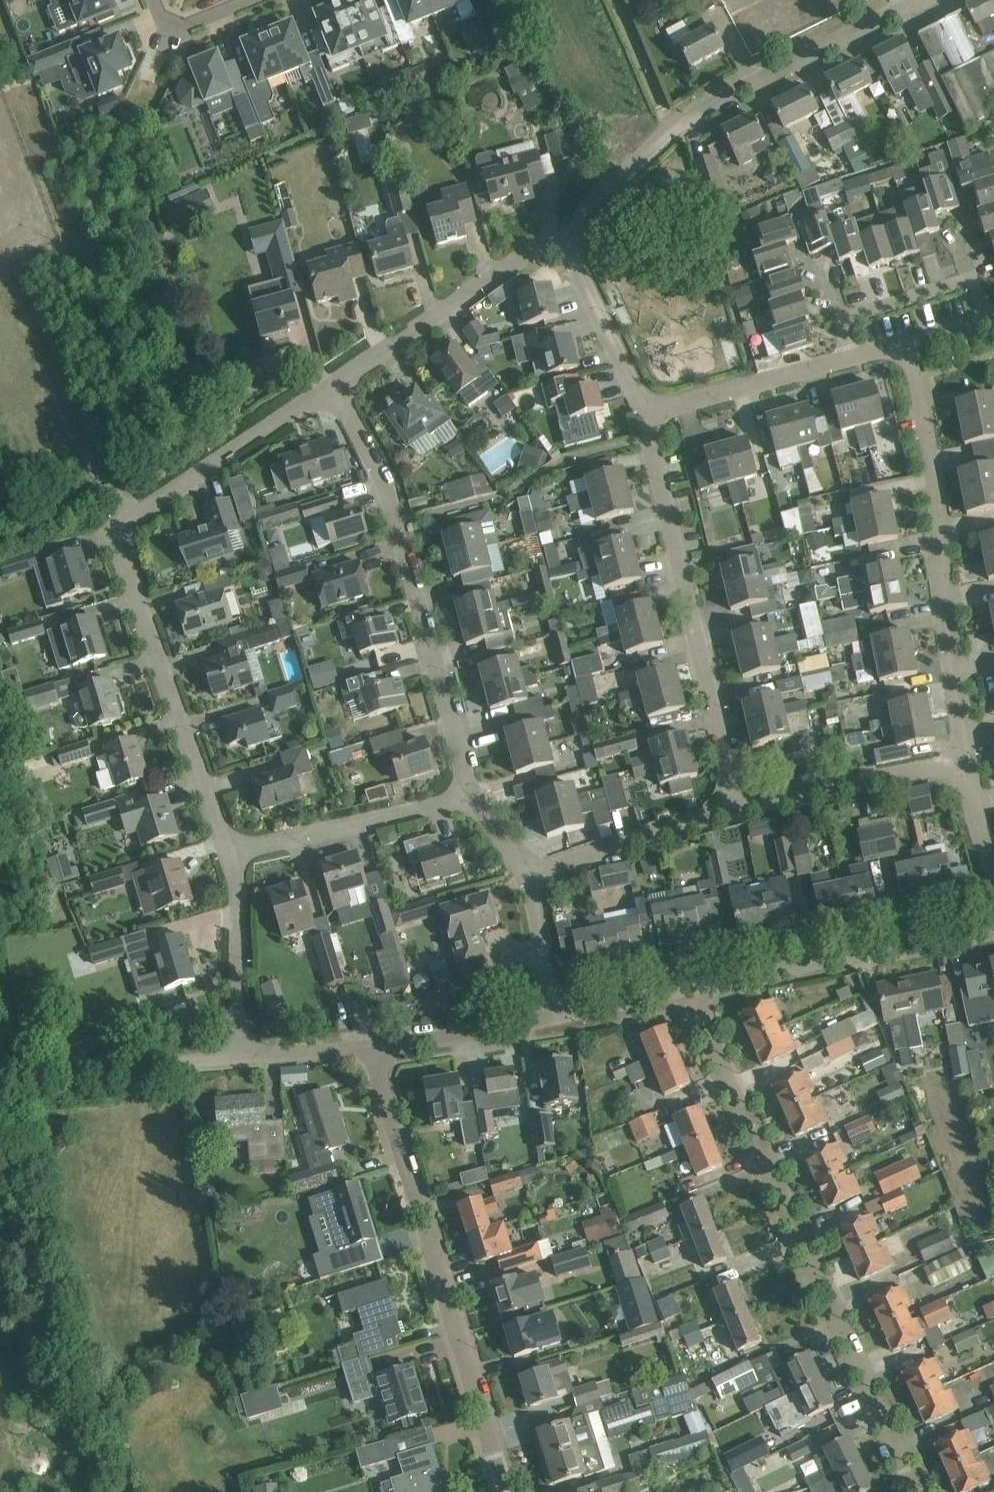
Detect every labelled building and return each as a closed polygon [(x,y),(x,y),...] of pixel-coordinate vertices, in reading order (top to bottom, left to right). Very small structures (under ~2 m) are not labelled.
[(54,9),(61,6),(70,29),(78,25),(79,27),(97,20),(98,24),(114,18),(112,13),(116,12),(111,0),(51,0),(54,9)] [(343,4),(360,49),(378,42),(383,53),(401,45),(386,8),(375,13),(373,7),(374,6),(372,0),(354,0),(343,4)] [(383,1),(386,8),(401,45),(402,46),(416,41),(410,25),(433,16),(426,0),(386,0),(383,1)] [(433,16),(456,7),(462,22),(476,17),(469,0),(426,0),(433,16)] [(707,10),(721,3),(719,0),(702,0),(707,10)] [(918,35),(927,53),(948,94),(968,134),(975,131),(993,121),(993,0),(980,0),(966,7),(967,10),(918,35)] [(322,30),(310,35),(317,52),(319,57),(327,54),(330,61),(334,72),(351,65),(347,55),(360,49),(343,4),(339,6),(338,2),(326,7),(327,11),(316,15),(322,30)] [(685,21),(666,31),(672,43),(675,47),(679,45),(680,46),(691,67),(724,50),(714,32),(713,30),(711,27),(708,29),(700,13),(685,21)] [(477,55),(494,51),(486,21),(470,26),(477,55)] [(273,32),(267,34),(283,75),(299,68),(306,82),(312,80),(324,106),(336,101),(322,64),(319,57),(317,52),(305,57),(292,24),(287,26),(285,22),(271,27),(273,32)] [(256,76),(244,81),(249,96),(261,125),(273,121),(275,120),(274,117),(270,106),(273,96),(268,81),(283,75),(267,34),(263,36),(261,31),(247,37),(249,42),(244,44),(256,76)] [(72,41),(28,59),(35,77),(57,68),(68,64),(77,86),(86,90),(94,87),(95,86),(98,95),(99,97),(121,88),(115,74),(131,68),(129,65),(135,63),(129,50),(124,52),(119,38),(107,43),(106,43),(94,47),(94,48),(81,53),(82,54),(78,56),(72,41)] [(902,39),(874,53),(875,55),(885,75),(896,96),(908,89),(921,82),(922,81),(916,70),(918,69),(902,39)] [(182,81),(177,92),(181,103),(192,108),(205,103),(206,104),(234,93),(218,54),(190,65),(195,76),(182,81)] [(449,57),(412,71),(416,83),(453,69),(449,57)] [(859,61),(826,77),(832,91),(834,95),(838,103),(848,122),(854,119),(859,129),(867,125),(862,116),(864,114),(854,95),(872,86),(868,78),(867,77),(875,73),(867,59),(860,62),(859,61)] [(918,69),(916,70),(922,81),(921,82),(924,87),(933,107),(939,119),(954,112),(939,80),(931,63),(918,69)] [(515,79),(509,82),(519,103),(539,93),(526,66),(512,73),(515,79)] [(806,87),(772,104),(780,121),(785,129),(787,128),(818,113),(815,105),(813,101),(806,87)] [(249,96),(235,102),(237,109),(246,132),(261,125),(249,96)] [(351,96),(337,102),(343,116),(356,110),(351,96)] [(752,114),(721,130),(726,138),(730,148),(734,155),(740,167),(757,159),(755,155),(764,151),(765,154),(775,150),(768,137),(765,139),(761,132),(761,131),(754,118),(752,114)] [(848,122),(833,129),(842,147),(850,162),(852,161),(856,174),(872,168),(867,155),(871,153),(859,129),(854,119),(848,122)] [(833,129),(825,133),(834,151),(842,147),(833,129)] [(547,135),(554,161),(570,157),(563,131),(547,135)] [(792,138),(779,145),(795,177),(802,192),(804,191),(816,185),(821,181),(808,154),(803,156),(793,137),(792,138)] [(947,143),(953,164),(956,171),(962,190),(969,188),(973,186),(993,179),(993,173),(988,153),(972,158),(965,137),(947,143)] [(932,167),(919,171),(924,183),(923,183),(923,186),(927,199),(928,198),(934,215),(935,215),(959,207),(954,188),(950,176),(951,176),(943,151),(928,156),(932,167)] [(479,156),(476,161),(480,174),(484,173),(487,183),(492,202),(520,195),(522,202),(534,198),(530,186),(545,182),(537,152),(498,162),(496,155),(491,153),(479,156)] [(712,156),(695,161),(710,211),(728,205),(712,156)] [(891,168),(890,168),(893,179),(895,183),(906,179),(902,165),(891,168)] [(890,168),(867,176),(870,186),(893,179),(890,168)] [(866,175),(842,184),(848,200),(872,192),(870,186),(867,176),(866,175)] [(973,186),(978,202),(977,211),(981,210),(993,206),(993,179),(973,186)] [(287,182),(274,186),(284,222),(286,229),(298,226),(287,182)] [(404,182),(388,186),(396,215),(412,210),(408,196),(404,182)] [(445,205),(428,210),(432,227),(438,246),(467,238),(461,218),(475,215),(469,195),(467,185),(442,192),(445,205)] [(923,186),(901,193),(904,206),(903,206),(903,207),(907,221),(908,221),(914,238),(915,238),(929,234),(938,231),(939,230),(935,215),(934,215),(928,198),(927,199),(923,186)] [(182,199),(169,205),(176,219),(188,213),(182,199)] [(977,211),(985,237),(989,236),(989,235),(993,234),(993,206),(981,210),(977,211)] [(756,207),(739,215),(743,223),(759,215),(756,207)] [(809,211),(797,215),(798,218),(799,222),(804,236),(805,239),(809,255),(834,247),(829,230),(830,229),(825,215),(825,214),(822,207),(809,211)] [(850,207),(825,215),(830,229),(829,230),(834,247),(839,262),(864,254),(859,237),(855,223),(850,207)] [(880,215),(879,215),(894,261),(920,253),(915,238),(914,238),(908,221),(907,221),(903,207),(880,215)] [(879,215),(855,223),(859,237),(864,254),(869,269),(894,261),(879,215)] [(754,227),(745,230),(753,255),(762,252),(785,245),(786,246),(797,242),(788,216),(754,227)] [(391,241),(369,247),(373,260),(378,279),(414,269),(408,250),(404,235),(402,226),(400,218),(388,221),(386,224),(388,230),(391,241)] [(284,222),(267,227),(280,273),(297,268),(286,229),(284,222)] [(330,265),(309,271),(318,303),(339,298),(341,303),(356,299),(351,280),(366,276),(361,256),(358,245),(327,253),(330,265)] [(762,252),(753,255),(761,281),(765,279),(793,270),(793,269),(786,246),(762,252)] [(793,270),(765,279),(772,303),(801,294),(801,295),(805,294),(797,268),(793,269),(793,270)] [(287,279),(249,289),(249,290),(257,320),(262,339),(288,332),(287,327),(300,324),(294,305),(287,279)] [(551,287),(512,297),(516,311),(522,309),(526,325),(539,322),(558,317),(551,287)] [(746,289),(733,292),(738,308),(750,304),(746,289)] [(772,303),(768,304),(776,329),(777,330),(805,320),(805,321),(809,320),(801,295),(801,294),(772,303)] [(776,329),(773,330),(781,356),(813,346),(805,321),(805,320),(777,330),(776,329)] [(753,321),(743,324),(747,338),(757,335),(753,321)] [(478,323),(465,332),(476,348),(499,342),(496,330),(485,333),(478,323)] [(547,330),(525,336),(531,359),(532,361),(536,378),(548,375),(558,372),(578,367),(570,338),(550,343),(547,330)] [(456,343),(432,360),(444,376),(457,395),(479,380),(486,390),(498,382),(495,377),(484,361),(473,368),(456,343)] [(772,357),(754,362),(756,367),(757,373),(775,368),(772,357)] [(576,376),(543,385),(544,391),(549,409),(567,404),(571,419),(596,412),(597,414),(605,412),(602,400),(601,401),(596,385),(580,390),(576,376)] [(874,384),(852,389),(869,448),(876,446),(870,424),(884,420),(874,384)] [(852,389),(831,395),(836,415),(841,432),(854,428),(860,450),(869,448),(852,389)] [(396,398),(386,405),(393,415),(389,419),(393,424),(409,448),(411,447),(429,434),(430,436),(436,432),(443,442),(445,445),(460,435),(459,433),(432,395),(422,402),(415,391),(404,399),(398,390),(393,393),(396,398)] [(956,402),(961,423),(993,417),(993,395),(993,394),(956,402)] [(506,395),(490,407),(502,425),(519,412),(506,395)] [(809,406),(787,411),(804,470),(812,468),(806,446),(819,442),(821,450),(833,447),(823,410),(811,413),(809,406)] [(787,411),(766,417),(771,435),(776,454),(790,450),(796,472),(804,470),(787,411)] [(961,423),(965,445),(970,444),(985,441),(993,439),(993,417),(961,423)] [(747,439),(726,445),(742,504),(750,502),(744,480),(757,476),(752,458),(747,439)] [(309,450),(283,458),(288,477),(293,491),(319,482),(338,476),(351,472),(344,450),(331,453),(327,440),(308,446),(309,450)] [(458,440),(446,448),(453,459),(465,451),(458,440)] [(708,464),(694,468),(701,491),(714,488),(728,484),(734,506),(742,504),(726,445),(704,451),(708,464)] [(524,450),(519,468),(533,472),(541,467),(543,459),(539,455),(524,450)] [(958,471),(963,493),(993,487),(993,464),(978,467),(958,471)] [(589,492),(567,498),(569,506),(628,490),(622,469),(603,474),(585,479),(589,492)] [(485,474),(445,484),(451,504),(494,493),(491,481),(487,482),(485,474)] [(963,493),(967,515),(987,511),(993,509),(993,487),(963,493)] [(628,490),(569,506),(571,514),(593,508),(597,522),(614,517),(634,512),(628,490)] [(854,516),(832,520),(833,529),(893,517),(889,495),(869,499),(851,502),(854,516)] [(323,500),(302,507),(307,522),(311,521),(324,517),(332,544),(335,553),(362,544),(359,535),(367,533),(358,506),(347,510),(339,512),(334,497),(323,500)] [(528,497),(517,500),(521,513),(531,510),(528,497)] [(809,500),(797,502),(804,535),(816,532),(809,500)] [(223,525),(181,538),(190,566),(209,561),(232,553),(226,534),(238,531),(234,520),(228,501),(216,504),(223,525)] [(251,501),(238,505),(242,517),(243,521),(256,516),(251,501)] [(291,506),(257,516),(257,517),(262,533),(302,520),(296,504),(291,506)] [(804,535),(798,510),(781,515),(788,540),(804,536),(804,535)] [(458,531),(443,535),(448,557),(485,548),(498,545),(499,544),(491,511),(489,511),(455,520),(458,531)] [(548,513),(534,517),(538,533),(553,529),(548,513)] [(893,517),(833,529),(835,537),(857,532),(860,546),(878,542),(898,538),(893,517)] [(818,532),(807,538),(814,553),(826,547),(818,532)] [(762,533),(751,536),(754,545),(754,548),(756,548),(755,547),(765,544),(762,533)] [(980,536),(984,558),(993,556),(993,534),(980,536)] [(581,562),(548,571),(549,573),(551,580),(577,574),(591,571),(599,568),(636,559),(630,537),(622,539),(611,542),(593,547),(578,551),(581,562)] [(485,548),(448,557),(454,579),(462,577),(473,574),(491,569),(492,575),(505,572),(498,545),(485,548)] [(723,578),(719,579),(721,590),(726,589),(785,575),(783,567),(782,562),(760,568),(758,559),(756,548),(754,548),(754,545),(726,552),(729,565),(721,567),(723,578)] [(51,584),(42,586),(49,608),(64,604),(62,599),(72,596),(91,590),(79,551),(60,556),(59,557),(44,561),(48,575),(51,584)] [(280,551),(270,554),(276,575),(283,573),(288,566),(286,560),(283,561),(280,551)] [(0,562),(0,575),(4,574),(5,577),(30,569),(34,568),(37,567),(33,553),(25,556),(1,563),(0,562)] [(543,554),(532,557),(535,570),(546,567),(543,554)] [(984,558),(989,580),(993,579),(993,556),(984,558)] [(636,559),(599,568),(601,576),(604,590),(622,585),(635,582),(641,580),(636,559)] [(270,562),(257,566),(261,580),(266,583),(276,580),(275,575),(270,562)] [(340,567),(313,576),(323,608),(350,600),(369,594),(359,562),(340,567)] [(853,577),(837,580),(840,597),(903,584),(899,563),(879,567),(874,568),(861,570),(864,582),(858,583),(853,577)] [(276,575),(275,575),(276,580),(279,589),(310,580),(305,566),(283,573),(276,575)] [(546,567),(535,570),(541,593),(544,603),(545,603),(554,601),(555,600),(549,580),(546,567)] [(811,570),(797,573),(800,586),(813,583),(811,570)] [(591,571),(577,574),(579,582),(593,579),(591,571)] [(208,596),(177,605),(186,636),(205,630),(232,622),(223,592),(234,589),(230,574),(220,577),(203,583),(208,596)] [(785,575),(726,589),(731,611),(750,606),(768,602),(765,588),(787,583),(785,575)] [(903,584),(840,597),(843,612),(863,608),(862,603),(868,601),(870,614),(888,610),(908,606),(903,584)] [(828,585),(815,588),(816,594),(818,601),(833,598),(831,589),(828,585)] [(475,598),(455,603),(461,625),(508,613),(512,611),(509,601),(495,605),(492,593),(475,598)] [(541,593),(510,600),(513,611),(544,603),(541,593)] [(283,599),(269,603),(276,625),(289,621),(283,599)] [(618,625),(596,631),(598,639),(658,623),(652,602),(633,607),(615,611),(618,625)] [(556,609),(554,603),(547,604),(549,611),(556,609)] [(372,610),(338,620),(344,640),(355,637),(361,655),(380,649),(399,643),(391,617),(376,621),(372,610)] [(508,613),(461,625),(466,646),(485,641),(488,653),(516,646),(512,632),(513,632),(510,622),(508,613)] [(854,616),(821,623),(824,636),(856,629),(854,616)] [(50,632),(49,632),(53,648),(60,669),(73,665),(87,661),(106,655),(94,617),(75,623),(61,627),(62,628),(50,632)] [(41,621),(8,631),(13,644),(45,634),(41,621)] [(241,635),(220,642),(225,657),(243,652),(243,653),(246,652),(254,649),(277,642),(294,637),(289,621),(276,625),(241,635)] [(658,623),(598,639),(600,647),(623,641),(626,654),(644,650),(663,645),(658,623)] [(823,635),(821,626),(805,630),(807,638),(823,635)] [(752,631),(733,635),(737,657),(797,643),(795,635),(773,640),(770,627),(752,631)] [(856,629),(824,636),(827,648),(859,642),(856,629)] [(874,652),(851,656),(853,664),(913,652),(909,631),(889,634),(871,638),(874,652)] [(564,633),(552,636),(560,666),(571,663),(573,663),(572,661),(564,633)] [(797,643),(737,657),(742,678),(762,674),(780,670),(777,656),(799,651),(797,643)] [(493,664),(479,668),(485,689),(536,676),(533,666),(519,670),(516,658),(514,650),(510,651),(490,656),(493,664)] [(223,658),(204,664),(214,696),(253,684),(243,653),(243,652),(225,657),(223,658)] [(913,652),(853,664),(855,672),(877,668),(880,682),(898,678),(917,674),(913,652)] [(572,661),(573,663),(571,663),(576,680),(606,672),(601,654),(572,661)] [(827,656),(797,663),(800,677),(830,670),(827,656)] [(333,661),(308,668),(315,691),(340,684),(333,661)] [(640,689),(618,695),(620,703),(680,688),(674,666),(655,671),(637,676),(640,689)] [(572,667),(564,669),(566,677),(574,675),(572,667)] [(842,667),(830,670),(833,682),(841,680),(844,676),(842,667)] [(16,670),(2,675),(9,698),(23,693),(16,670)] [(830,670),(800,677),(804,692),(833,685),(830,670)] [(381,672),(340,685),(347,704),(364,699),(369,717),(389,711),(408,706),(400,679),(384,684),(381,672)] [(536,676),(485,689),(491,710),(510,705),(513,704),(516,716),(545,709),(545,708),(542,697),(527,701),(524,689),(538,685),(536,676)] [(53,685),(25,694),(30,710),(58,701),(57,699),(78,693),(74,680),(53,687),(53,685)] [(77,716),(74,719),(76,728),(82,729),(85,729),(87,729),(90,728),(102,725),(121,719),(109,681),(90,686),(79,690),(85,712),(81,713),(77,716)] [(578,686),(566,689),(569,702),(581,699),(580,693),(578,686)] [(291,687),(268,694),(274,713),(297,706),(291,687)] [(680,688),(620,703),(623,711),(645,705),(648,719),(649,718),(653,730),(683,722),(680,711),(685,709),(680,688)] [(597,689),(580,693),(581,699),(583,707),(600,703),(597,689)] [(762,698),(742,703),(748,725),(807,711),(805,702),(783,708),(780,694),(762,698)] [(892,718),(869,723),(871,731),(881,729),(893,726),(930,719),(926,697),(906,701),(889,705),(892,718)] [(581,699),(569,702),(572,715),(570,715),(572,722),(586,719),(584,712),(585,712),(583,707),(581,699)] [(824,707),(827,719),(839,716),(836,704),(824,707)] [(520,728),(505,731),(506,735),(508,744),(506,744),(507,751),(510,750),(510,751),(511,753),(548,743),(542,722),(555,718),(552,706),(545,708),(545,709),(516,716),(520,728)] [(241,715),(222,720),(230,745),(246,740),(248,748),(267,741),(270,741),(260,709),(241,715)] [(807,711),(748,725),(753,746),(774,741),(778,758),(802,752),(798,736),(812,732),(809,718),(807,711)] [(897,746),(874,751),(877,764),(911,758),(909,746),(935,740),(930,719),(893,726),(881,729),(882,737),(895,734),(897,746)] [(339,728),(326,732),(332,750),(345,746),(339,728)] [(399,731),(370,740),(372,746),(375,756),(391,752),(400,781),(434,771),(425,740),(404,747),(399,731)] [(653,756),(631,762),(633,770),(692,754),(689,744),(686,733),(667,738),(649,743),(653,756)] [(599,744),(592,746),(594,753),(597,761),(604,759),(638,750),(634,734),(599,744)] [(100,773),(97,777),(100,788),(105,791),(147,777),(136,739),(117,745),(105,749),(112,769),(100,773)] [(86,742),(58,751),(62,766),(91,757),(86,742)] [(548,743),(511,753),(516,774),(536,769),(553,765),(548,743)] [(285,770),(253,780),(262,811),(303,798),(296,778),(314,772),(306,747),(289,753),(280,755),(285,770)] [(594,753),(584,756),(588,769),(598,766),(597,761),(594,753)] [(692,754),(633,770),(635,778),(657,772),(661,786),(668,784),(671,795),(689,791),(693,790),(690,778),(698,776),(692,754)] [(578,770),(552,778),(555,787),(581,779),(578,770)] [(610,782),(603,784),(611,813),(628,808),(621,779),(610,782)] [(556,789),(536,794),(542,816),(585,804),(588,803),(596,802),(606,799),(604,789),(576,796),(573,784),(556,789)] [(928,786),(906,790),(906,791),(911,815),(933,810),(931,802),(928,786)] [(46,796),(34,801),(39,815),(51,810),(46,796)] [(139,798),(117,804),(127,836),(138,832),(143,846),(159,841),(178,835),(167,797),(147,803),(141,805),(139,798)] [(585,804),(542,816),(547,837),(584,827),(581,816),(593,813),(597,828),(613,824),(612,820),(608,807),(606,799),(596,802),(588,803),(585,804)] [(112,802),(84,811),(89,826),(117,817),(112,802)] [(781,820),(765,823),(767,837),(784,834),(781,820)] [(891,825),(872,829),(878,858),(897,854),(891,825)] [(872,829),(858,831),(864,861),(878,858),(872,829)] [(394,834),(381,837),(384,846),(397,843),(397,842),(399,841),(397,834),(394,835),(394,834)] [(429,835),(404,843),(405,846),(410,864),(420,861),(426,882),(442,877),(443,879),(462,873),(458,859),(461,858),(458,846),(456,842),(433,849),(432,846),(429,835)] [(775,845),(774,845),(781,876),(796,873),(789,842),(786,842),(775,845)] [(806,843),(792,846),(798,875),(812,872),(806,843)] [(936,846),(919,850),(929,901),(955,895),(945,846),(945,844),(936,846)] [(913,863),(895,867),(903,906),(929,901),(919,850),(911,851),(913,863)] [(356,853),(322,864),(327,883),(335,909),(337,909),(350,905),(352,908),(370,903),(365,887),(366,886),(363,877),(362,873),(356,853)] [(724,853),(709,856),(715,880),(716,888),(731,884),(724,853)] [(67,855),(47,860),(54,886),(80,878),(77,867),(71,869),(67,855)] [(657,856),(640,862),(645,878),(663,872),(657,856)] [(161,868),(134,876),(146,914),(172,906),(192,900),(180,862),(161,868)] [(628,863),(612,867),(616,889),(632,886),(628,863)] [(855,880),(841,882),(849,918),(876,912),(866,865),(852,868),(855,880)] [(597,885),(607,882),(602,867),(588,872),(601,908),(605,906),(597,885)] [(120,870),(91,879),(96,894),(124,885),(120,870)] [(825,874),(811,877),(821,923),(849,918),(841,882),(828,885),(825,874)] [(771,882),(757,885),(767,930),(794,924),(785,879),(771,882)] [(699,887),(675,892),(685,942),(689,942),(712,937),(706,912),(721,909),(716,888),(715,880),(698,884),(699,887)] [(300,882),(270,892),(284,938),(303,932),(314,928),(306,902),(300,882)] [(750,886),(730,891),(740,936),(767,930),(757,885),(750,886)] [(675,892),(635,900),(637,912),(639,921),(640,927),(654,924),(659,948),(685,942),(675,892)] [(439,897),(390,912),(395,929),(443,914),(454,952),(460,971),(487,962),(478,932),(497,926),(488,894),(468,900),(442,908),(439,897)] [(386,902),(371,906),(374,917),(384,951),(377,954),(379,961),(385,980),(398,980),(399,988),(411,985),(410,980),(411,980),(405,961),(401,946),(395,929),(390,912),(389,912),(386,902)] [(554,917),(556,926),(564,924),(562,915),(554,917)] [(597,917),(596,917),(607,968),(633,963),(630,947),(643,944),(640,927),(639,921),(607,927),(604,916),(597,917)] [(571,923),(556,926),(562,954),(576,951),(581,974),(607,968),(596,917),(588,919),(591,930),(573,934),(571,923)] [(147,931),(121,939),(122,940),(123,940),(126,949),(125,950),(127,955),(144,949),(148,961),(156,959),(160,972),(152,975),(157,992),(165,989),(195,981),(181,934),(151,944),(147,931)] [(317,938),(313,939),(327,985),(343,980),(340,972),(330,936),(329,934),(317,938)] [(122,940),(92,949),(96,964),(127,955),(125,950),(126,949),(123,940),(122,940)] [(26,945),(19,954),(29,961),(36,953),(26,945)] [(960,986),(968,1027),(993,1022),(993,956),(989,958),(990,963),(962,968),(966,984),(960,986)] [(449,969),(431,974),(436,991),(454,986),(449,969)] [(421,974),(413,981),(415,988),(424,991),(431,985),(429,977),(421,974)] [(936,974),(878,986),(886,1025),(889,1025),(894,1050),(909,1047),(903,1020),(903,1016),(943,1008),(940,994),(936,974)] [(848,987),(836,992),(841,1002),(853,997),(848,987)] [(773,1000),(740,1015),(751,1040),(778,1028),(774,1021),(781,1018),(773,1000)] [(850,1019),(821,1032),(828,1048),(852,1037),(858,1034),(857,1033),(862,1031),(879,1023),(873,1009),(867,1011),(851,1019),(850,1019)] [(667,1027),(641,1037),(649,1056),(653,1067),(678,1056),(667,1027)] [(778,1028),(751,1040),(763,1065),(781,1057),(796,1050),(788,1032),(781,1035),(778,1028)] [(912,1061),(909,1050),(909,1047),(899,1049),(902,1066),(912,1064),(912,1061)] [(951,1050),(949,1050),(954,1079),(970,1076),(965,1047),(951,1050)] [(880,1050),(859,1059),(867,1073),(887,1064),(886,1061),(892,1058),(888,1048),(881,1051),(880,1050)] [(979,1050),(968,1052),(974,1080),(976,1092),(990,1089),(987,1077),(985,1078),(979,1050)] [(678,1056),(653,1067),(664,1096),(672,1093),(690,1085),(678,1056)] [(571,1059),(536,1065),(543,1107),(578,1102),(577,1098),(574,1079),(571,1059)] [(625,1069),(614,1073),(616,1080),(628,1076),(643,1071),(640,1062),(624,1068),(625,1069)] [(293,1068),(281,1069),(282,1084),(294,1083),(293,1068)] [(487,1089),(472,1091),(476,1114),(490,1112),(520,1106),(517,1088),(514,1069),(485,1073),(487,1089)] [(643,1071),(628,1076),(631,1085),(646,1079),(643,1071)] [(791,1078),(773,1086),(784,1112),(810,1100),(807,1093),(814,1090),(806,1072),(791,1078)] [(442,1080),(425,1083),(430,1109),(431,1109),(434,1125),(461,1121),(465,1146),(480,1144),(473,1102),(462,1104),(458,1077),(454,1078),(453,1073),(442,1075),(442,1080)] [(899,1083),(877,1092),(883,1106),(905,1097),(899,1083)] [(312,1134),(300,1137),(310,1170),(332,1164),(328,1150),(345,1145),(344,1143),(347,1142),(342,1125),(339,1126),(333,1106),(328,1090),(301,1099),(307,1118),(312,1134)] [(263,1096),(216,1099),(218,1119),(219,1130),(221,1129),(221,1136),(222,1143),(229,1143),(234,1142),(234,1141),(249,1140),(251,1163),(252,1163),(253,1175),(276,1174),(275,1162),(286,1161),(286,1160),(285,1142),(283,1122),(265,1124),(263,1096)] [(810,1100),(784,1112),(796,1137),(814,1129),(829,1122),(820,1104),(813,1107),(810,1100)] [(681,1115),(673,1118),(685,1147),(689,1146),(711,1137),(699,1108),(681,1115)] [(490,1112),(476,1114),(481,1136),(494,1134),(490,1112)] [(551,1113),(532,1116),(537,1148),(556,1146),(551,1113)] [(652,1114),(628,1123),(637,1144),(661,1134),(652,1114)] [(870,1117),(845,1128),(851,1142),(854,1147),(873,1138),(871,1133),(876,1131),(870,1117)] [(920,1120),(912,1124),(918,1138),(926,1135),(926,1134),(920,1120)] [(689,1146),(685,1147),(689,1157),(697,1176),(704,1174),(722,1166),(711,1137),(689,1146)] [(823,1150),(805,1158),(817,1184),(842,1173),(839,1165),(846,1162),(838,1143),(823,1150)] [(646,1162),(644,1163),(646,1169),(652,1167),(652,1169),(678,1159),(675,1151),(646,1162)] [(911,1158),(874,1174),(884,1195),(921,1179),(911,1158)] [(294,1175),(288,1177),(289,1179),(293,1193),(305,1190),(321,1185),(338,1180),(333,1165),(332,1165),(332,1164),(310,1170),(294,1175)] [(537,1167),(489,1182),(493,1195),(533,1182),(531,1177),(539,1174),(537,1167)] [(484,1168),(476,1170),(480,1182),(487,1180),(484,1168)] [(842,1173),(817,1184),(828,1209),(846,1200),(861,1194),(853,1176),(845,1179),(842,1173)] [(323,1194),(309,1199),(315,1217),(319,1216),(326,1214),(337,1249),(341,1248),(354,1244),(355,1245),(374,1240),(356,1184),(337,1190),(323,1194)] [(902,1190),(879,1201),(885,1214),(908,1204),(902,1190)] [(478,1201),(459,1207),(467,1235),(490,1228),(486,1214),(498,1211),(494,1198),(483,1202),(482,1200),(478,1201)] [(686,1222),(678,1225),(684,1241),(689,1239),(714,1229),(702,1199),(684,1206),(681,1207),(686,1222)] [(663,1203),(623,1220),(628,1232),(668,1216),(663,1203)] [(601,1234),(586,1238),(589,1246),(622,1235),(615,1212),(611,1213),(609,1207),(599,1210),(601,1216),(596,1218),(597,1219),(601,1234)] [(856,1222),(838,1230),(849,1255),(875,1244),(872,1236),(879,1233),(871,1215),(856,1222)] [(490,1228),(467,1235),(476,1264),(495,1258),(498,1257),(502,1272),(554,1256),(548,1239),(510,1251),(507,1238),(502,1224),(490,1228)] [(689,1239),(684,1241),(685,1242),(689,1252),(691,1258),(700,1255),(705,1268),(708,1267),(727,1260),(714,1229),(689,1239)] [(947,1231),(917,1245),(925,1261),(954,1247),(947,1231)] [(625,1236),(611,1241),(616,1256),(630,1252),(625,1236)] [(663,1237),(647,1243),(651,1255),(667,1247),(663,1237)] [(875,1244),(849,1255),(861,1281),(879,1272),(894,1266),(885,1247),(878,1251),(875,1244)] [(667,1247),(651,1255),(655,1266),(672,1259),(667,1247)] [(351,1255),(333,1260),(335,1268),(337,1275),(362,1267),(356,1249),(349,1251),(351,1255)] [(585,1249),(552,1259),(558,1277),(590,1268),(585,1249)] [(962,1250),(923,1268),(933,1287),(971,1268),(962,1250)] [(516,1279),(493,1286),(502,1315),(524,1309),(525,1313),(524,1313),(525,1315),(546,1308),(546,1307),(545,1307),(543,1302),(535,1275),(517,1281),(516,1279)] [(618,1286),(617,1286),(624,1306),(628,1320),(632,1331),(657,1323),(643,1278),(640,1279),(618,1286)] [(366,1286),(338,1295),(344,1313),(358,1309),(365,1332),(354,1336),(357,1344),(339,1350),(344,1365),(369,1357),(400,1348),(397,1338),(403,1336),(402,1334),(406,1333),(402,1322),(399,1324),(385,1280),(366,1286)] [(716,1290),(713,1291),(714,1294),(725,1322),(748,1313),(736,1282),(716,1290)] [(888,1293),(870,1301),(881,1327),(908,1315),(905,1308),(912,1305),(903,1286),(888,1293)] [(908,1315),(881,1327),(893,1352),(911,1344),(925,1337),(926,1337),(925,1336),(922,1330),(928,1327),(930,1331),(954,1320),(944,1298),(920,1309),(923,1317),(918,1320),(911,1323),(908,1315)] [(748,1313),(725,1322),(737,1352),(741,1351),(760,1343),(748,1313)] [(529,1321),(506,1328),(515,1357),(538,1350),(537,1349),(560,1342),(552,1315),(529,1322),(529,1321)] [(680,1326),(679,1326),(684,1338),(701,1332),(696,1320),(680,1326)] [(662,1323),(619,1337),(623,1348),(657,1337),(659,1344),(668,1342),(662,1323)] [(701,1332),(684,1338),(687,1348),(705,1341),(701,1332)] [(951,1339),(958,1354),(973,1347),(967,1332),(951,1339)] [(778,1388),(763,1394),(768,1406),(778,1401),(786,1398),(795,1393),(794,1393),(821,1380),(825,1378),(817,1362),(813,1364),(808,1355),(808,1354),(790,1363),(783,1366),(771,1372),(776,1382),(778,1388)] [(369,1357),(344,1365),(355,1403),(383,1394),(392,1423),(406,1418),(426,1412),(411,1366),(392,1372),(375,1378),(369,1357)] [(921,1365),(902,1373),(914,1399),(940,1387),(937,1380),(944,1377),(937,1362),(935,1358),(921,1365)] [(542,1371),(521,1378),(530,1407),(549,1401),(556,1399),(573,1393),(578,1407),(601,1400),(596,1382),(574,1389),(568,1374),(567,1374),(562,1359),(559,1360),(540,1366),(542,1371)] [(750,1363),(712,1381),(721,1400),(758,1381),(750,1363)] [(661,1382),(632,1391),(638,1407),(650,1404),(651,1408),(656,1423),(672,1418),(672,1419),(684,1415),(697,1411),(696,1409),(694,1401),(691,1391),(685,1374),(661,1382)] [(788,1423),(777,1428),(781,1437),(812,1423),(809,1418),(815,1415),(833,1406),(829,1397),(833,1395),(825,1378),(821,1380),(794,1393),(795,1393),(786,1398),(778,1401),(788,1423)] [(242,1397),(236,1399),(240,1413),(246,1412),(248,1419),(283,1409),(276,1386),(262,1390),(247,1395),(242,1396),(242,1397)] [(940,1387),(914,1399),(925,1424),(944,1416),(958,1409),(950,1391),(943,1394),(940,1387)] [(605,1410),(602,1411),(603,1413),(610,1438),(656,1423),(651,1408),(634,1413),(631,1402),(605,1410)] [(697,1411),(684,1415),(691,1436),(706,1431),(707,1431),(706,1427),(698,1409),(696,1409),(697,1411)] [(568,1423),(533,1434),(541,1459),(595,1443),(606,1440),(599,1415),(598,1411),(586,1415),(572,1419),(567,1421),(568,1423)] [(954,1437),(935,1445),(947,1470),(973,1458),(970,1451),(977,1448),(968,1430),(954,1437)] [(650,1449),(628,1456),(634,1474),(649,1469),(656,1466),(657,1468),(713,1449),(706,1431),(691,1436),(649,1449),(650,1449)] [(388,1441),(356,1451),(361,1469),(393,1459),(399,1457),(417,1452),(416,1451),(411,1434),(388,1441)] [(831,1446),(823,1450),(835,1476),(861,1464),(849,1438),(831,1446)] [(595,1443),(541,1459),(549,1485),(584,1475),(584,1477),(604,1471),(615,1467),(606,1440),(595,1443)] [(762,1441),(726,1458),(732,1470),(768,1453),(762,1441)] [(805,1442),(787,1451),(792,1462),(810,1453),(805,1442)] [(390,1479),(391,1481),(394,1491),(450,1491),(445,1478),(442,1479),(431,1446),(416,1451),(417,1452),(399,1457),(404,1476),(390,1479)] [(947,1470),(956,1491),(966,1491),(976,1487),(991,1481),(983,1462),(976,1465),(973,1458),(947,1470)] [(800,1491),(870,1491),(874,1490),(861,1464),(835,1476),(826,1481),(809,1489),(800,1491)] [(730,1474),(739,1491),(755,1491),(743,1468),(730,1474)] [(634,1474),(623,1477),(627,1491),(653,1483),(649,1469),(634,1474)] [(821,1470),(804,1479),(809,1489),(826,1481),(821,1470)] [(627,1491),(623,1477),(584,1489),(585,1491),(627,1491)]
